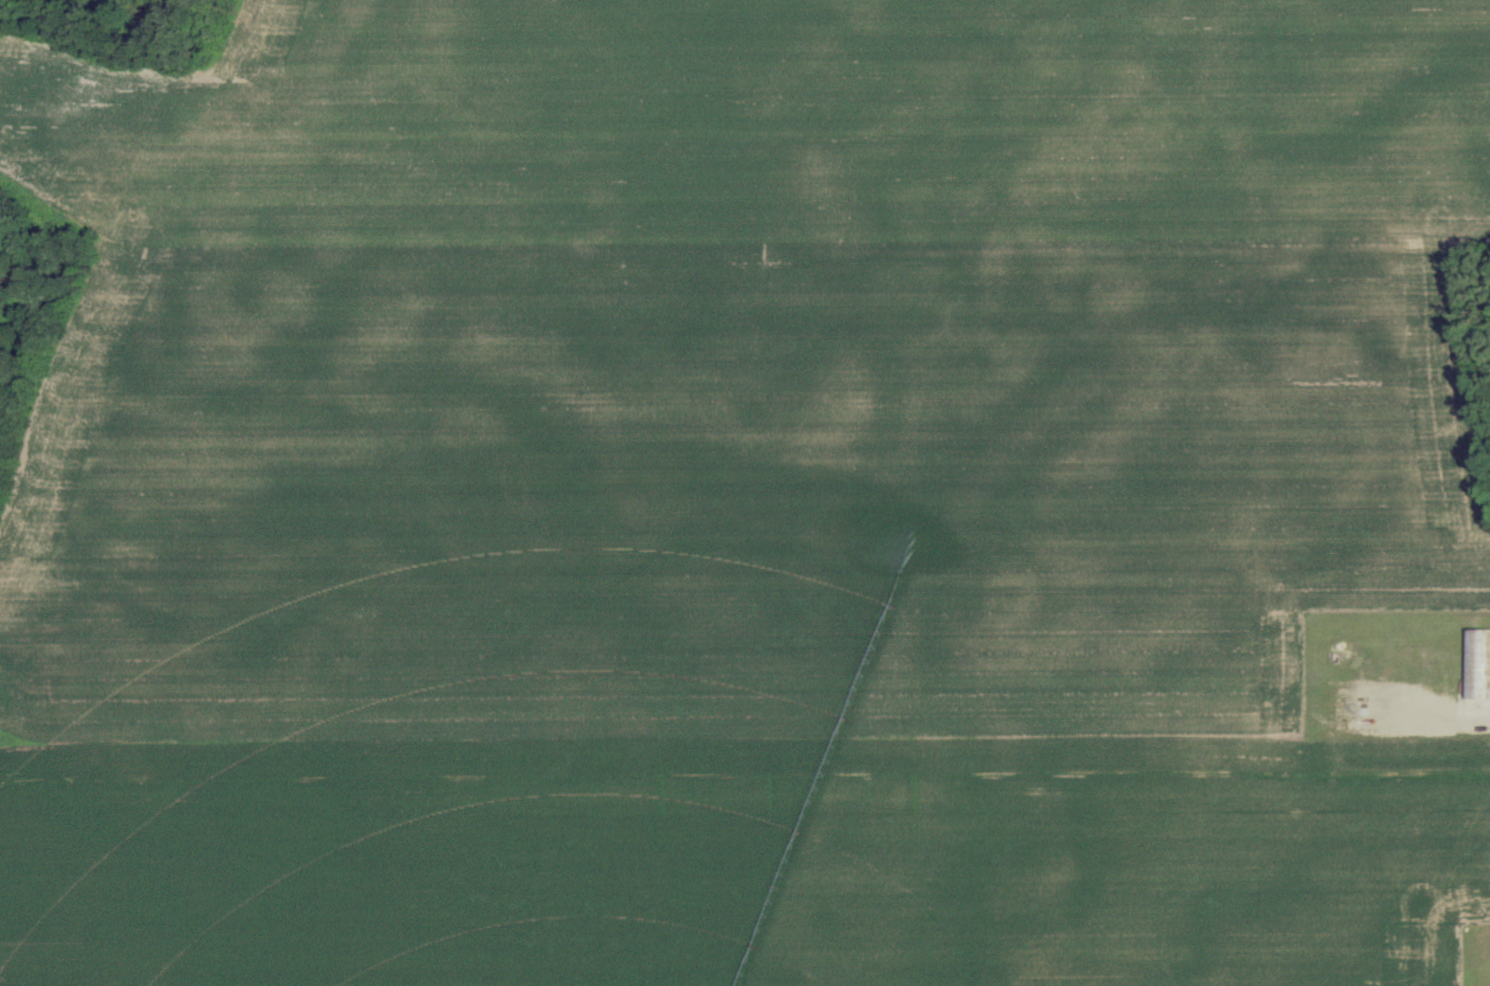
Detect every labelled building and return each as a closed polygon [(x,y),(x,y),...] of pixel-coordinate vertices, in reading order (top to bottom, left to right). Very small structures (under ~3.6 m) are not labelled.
[(1458,697),(1485,697),(1484,629),(1458,629),(1458,697)]
